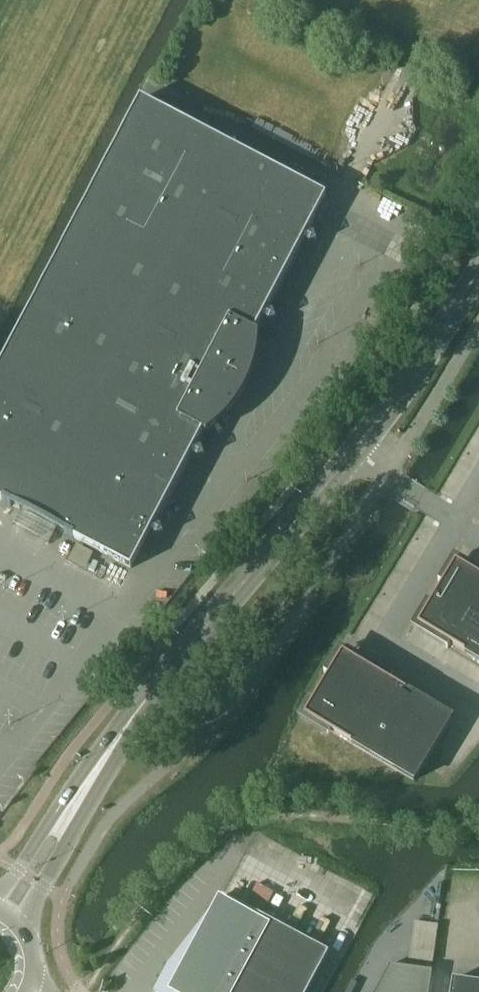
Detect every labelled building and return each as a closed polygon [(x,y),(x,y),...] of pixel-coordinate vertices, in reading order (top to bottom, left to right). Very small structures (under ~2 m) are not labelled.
[(255,334),(262,321),(269,324),(276,322),(274,315),(267,311),(303,242),(310,246),(317,244),(315,237),(308,233),(326,198),(238,152),(238,151),(236,144),(229,146),(228,147),(141,101),(0,369),(0,502),(3,503),(2,504),(73,541),(74,540),(131,570),(149,534),(157,539),(164,537),(164,536),(162,529),(155,526),(190,457),(197,461),(205,459),(205,458),(202,451),(195,448),(203,434),(206,435),(214,429),(222,422),(230,413),(237,405),(241,397),(246,388),(251,378),(254,367),(256,358),(257,347),(258,336),(255,334)] [(478,662),(478,577),(461,566),(449,586),(444,583),(430,605),(436,609),(424,629),(449,644),(478,662)] [(313,702),(309,699),(297,718),(329,737),(332,733),(415,782),(452,719),(389,681),(385,686),(340,659),(330,675),(313,702)] [(329,954),(223,898),(169,966),(155,991),(309,991),(329,954)] [(437,936),(438,926),(414,923),(413,932),(437,936)] [(433,964),(434,955),(410,951),(409,961),(433,964)] [(377,991),(430,991),(433,973),(390,967),(377,991)] [(451,991),(478,991),(478,985),(453,981),(451,991)]
